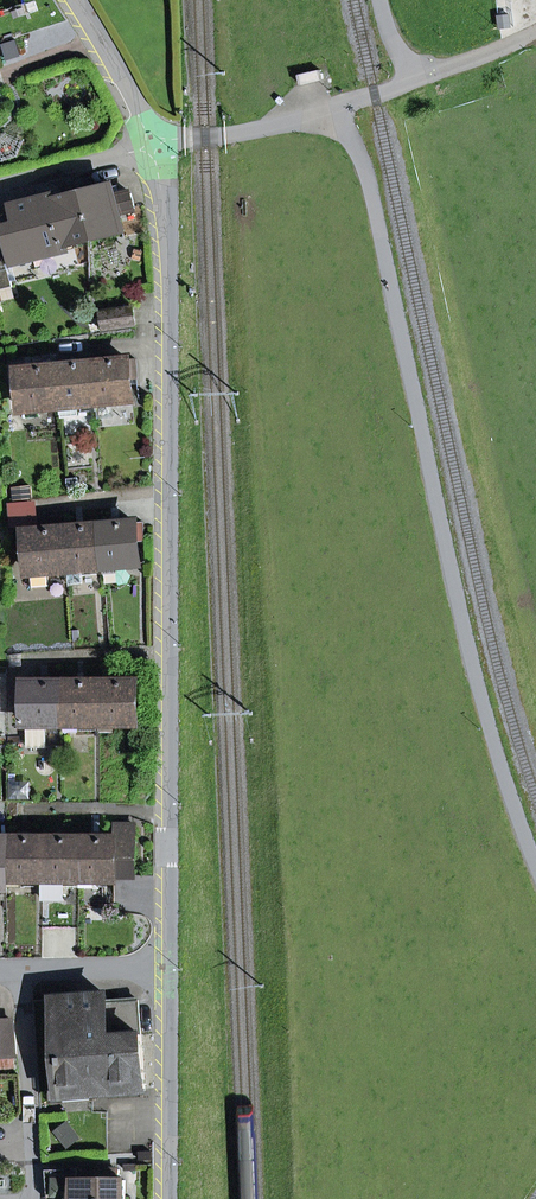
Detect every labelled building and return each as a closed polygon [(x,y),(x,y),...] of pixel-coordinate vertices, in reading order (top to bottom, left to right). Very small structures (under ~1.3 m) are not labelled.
[(323,79),(321,70),(298,76),(300,85),(323,79)] [(114,198),(111,184),(82,191),(94,240),(123,232),(118,212),(135,208),(131,194),(114,198)] [(66,250),(66,247),(94,240),(82,191),(54,199),(53,195),(13,205),(18,224),(5,227),(14,264),(66,250)] [(14,264),(5,227),(18,224),(13,205),(0,220),(0,238),(7,266),(14,264)] [(0,238),(0,290),(12,287),(7,266),(0,238)] [(99,312),(102,330),(135,325),(133,307),(99,312)] [(132,400),(128,360),(92,363),(95,404),(96,404),(96,400),(109,398),(109,402),(132,400)] [(78,415),(77,405),(95,404),(92,363),(56,366),(59,407),(60,417),(78,415)] [(37,405),(37,409),(59,407),(56,366),(19,369),(22,406),(37,405)] [(9,504),(11,528),(18,527),(26,527),(26,532),(34,532),(32,502),(9,504)] [(118,565),(139,564),(135,523),(99,526),(103,567),(104,567),(103,563),(117,561),(118,565)] [(82,583),(81,569),(103,567),(99,526),(63,529),(67,570),(68,585),(82,583)] [(48,586),(47,571),(67,570),(63,529),(34,532),(26,532),(26,527),(18,527),(20,552),(28,551),(31,587),(48,586)] [(136,723),(136,682),(99,683),(99,723),(100,723),(100,719),(115,719),(115,723),(136,723)] [(46,747),(46,724),(63,723),(63,683),(15,684),(15,706),(26,706),(26,743),(30,747),(46,747)] [(78,719),(78,723),(99,723),(99,683),(63,683),(63,723),(64,723),(64,719),(78,719)] [(116,825),(115,839),(79,839),(78,880),(93,880),(115,880),(115,876),(134,876),(135,825),(116,825)] [(20,888),(20,879),(42,879),(43,839),(6,838),(6,847),(6,879),(7,879),(7,888),(20,888)] [(43,839),(42,879),(56,880),(78,880),(79,839),(43,839)] [(41,888),(56,888),(56,880),(42,879),(41,888)] [(78,888),(93,889),(93,880),(78,880),(78,888)] [(107,1003),(106,996),(54,999),(59,1093),(145,1088),(139,1001),(107,1003)] [(16,1055),(13,1021),(0,1022),(0,1056),(16,1055)] [(124,1179),(119,1179),(118,1168),(98,1169),(99,1180),(78,1181),(77,1170),(48,1171),(49,1198),(64,1198),(125,1198),(124,1179)]
